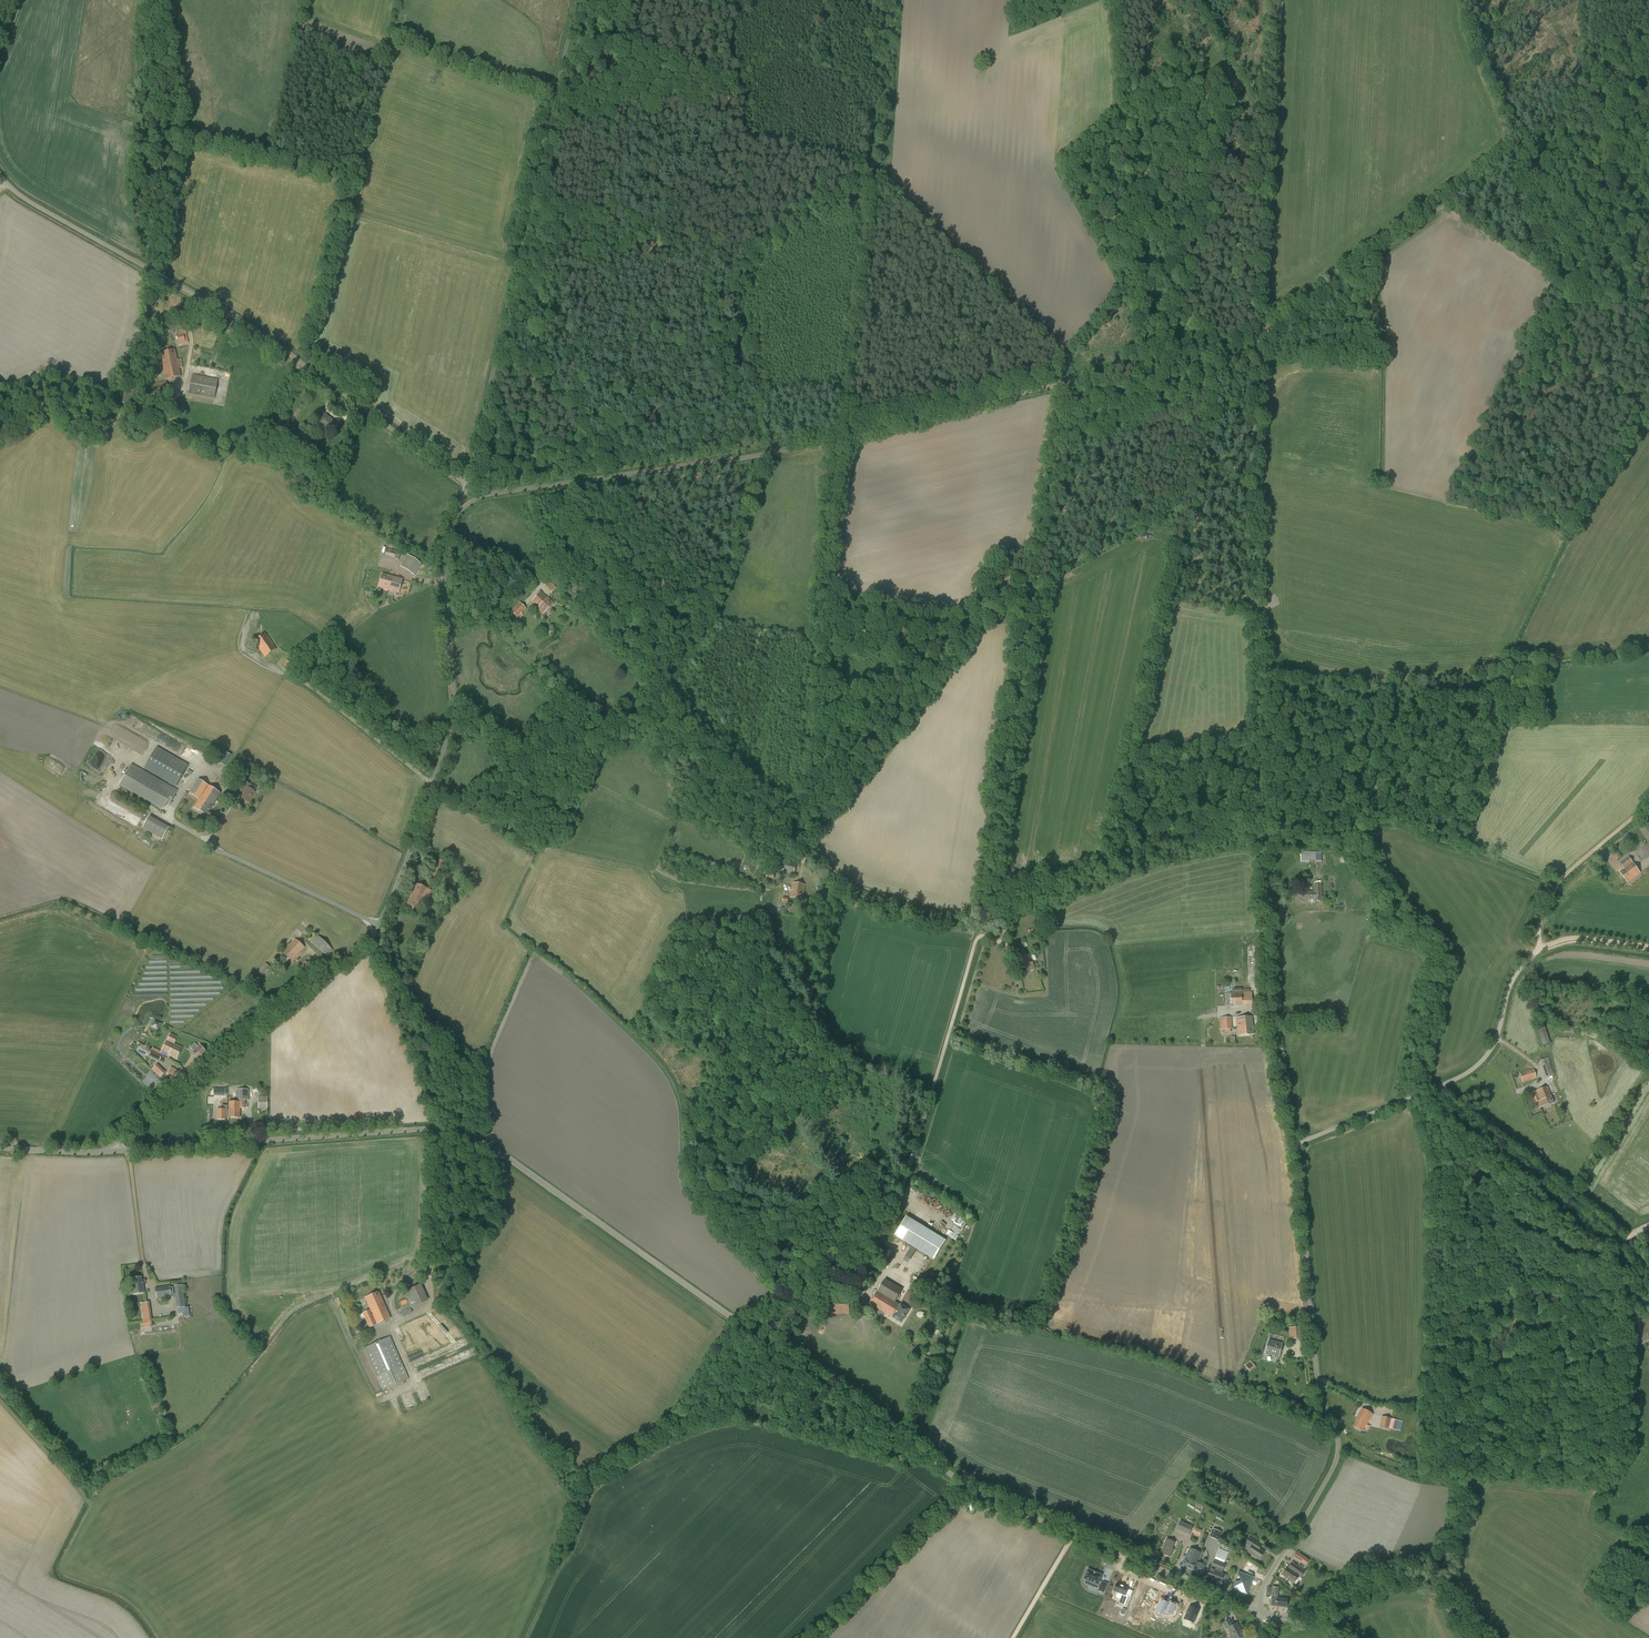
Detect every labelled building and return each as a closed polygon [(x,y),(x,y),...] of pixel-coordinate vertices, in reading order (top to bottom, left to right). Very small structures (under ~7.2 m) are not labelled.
[(206,322),(195,318),(192,324),(203,329),(206,322)] [(182,329),(176,331),(178,345),(188,343),(186,332),(183,333),(182,329)] [(175,350),(160,353),(166,380),(181,377),(179,368),(183,367),(181,359),(177,360),(175,350)] [(192,375),(188,394),(214,399),(218,380),(192,375)] [(161,394),(162,394),(164,398),(168,397),(167,393),(168,393),(169,393),(166,381),(154,384),(157,396),(161,395),(161,394)] [(119,402),(129,406),(136,390),(126,386),(119,402)] [(146,394),(148,401),(157,399),(155,392),(146,394)] [(325,431),(327,433),(329,431),(330,432),(336,423),(325,415),(318,424),(326,430),(325,431)] [(310,443),(309,443),(312,439),(310,438),(313,433),(307,429),(297,445),(303,449),(305,446),(307,447),(310,443)] [(332,470),(340,450),(341,448),(338,446),(337,447),(336,450),(335,453),(333,459),(330,458),(328,462),(318,458),(317,463),(332,470)] [(395,558),(394,560),(397,561),(400,552),(383,547),(381,553),(384,554),(384,555),(395,558)] [(422,565),(408,555),(400,566),(415,576),(422,565)] [(378,587),(388,590),(389,586),(390,586),(393,577),(382,574),(378,587)] [(389,586),(388,590),(398,593),(402,579),(393,577),(390,586),(389,586)] [(543,587),(551,594),(556,588),(549,581),(543,587)] [(370,592),(366,600),(370,602),(371,601),(372,602),(374,594),(370,592)] [(548,598),(547,599),(540,592),(531,602),(538,608),(537,609),(543,614),(553,603),(548,598)] [(526,609),(519,602),(511,611),(518,618),(526,609)] [(579,608),(575,611),(579,616),(583,613),(579,608)] [(254,642),(265,657),(277,649),(266,633),(254,642)] [(296,661),(290,656),(283,665),(290,670),(296,661)] [(156,748),(145,768),(176,786),(187,766),(156,748)] [(231,755),(223,751),(220,756),(219,755),(216,761),(225,766),(231,755)] [(131,766),(120,784),(163,808),(166,803),(168,805),(177,790),(176,790),(176,792),(131,766)] [(194,808),(206,816),(220,793),(198,779),(189,793),(199,800),(194,808)] [(246,789),(241,798),(248,802),(255,792),(248,787),(250,784),(246,782),(243,787),(246,789)] [(149,816),(142,828),(162,839),(169,827),(149,816)] [(1637,825),(1648,841),(1648,831),(1642,821),(1637,825)] [(1643,846),(1641,844),(1634,849),(1643,862),(1648,858),(1648,842),(1643,846)] [(1620,872),(1628,882),(1641,873),(1629,857),(1620,863),(1624,869),(1620,872)] [(429,875),(439,880),(446,863),(436,859),(429,875)] [(786,860),(783,872),(794,875),(798,864),(786,860)] [(775,872),(767,871),(766,878),(773,879),(775,872)] [(790,897),(803,899),(805,885),(792,883),(790,897)] [(408,905),(417,909),(422,897),(427,899),(431,890),(415,884),(411,894),(412,895),(408,905)] [(1303,892),(1303,900),(1315,899),(1315,901),(1321,901),(1321,884),(1314,885),(1314,892),(1303,892)] [(1006,925),(998,926),(999,934),(1007,933),(1006,925)] [(312,943),(327,957),(333,950),(318,936),(312,943)] [(295,939),(283,953),(292,961),(304,947),(295,939)] [(1019,957),(1018,954),(1014,955),(1021,974),(1035,969),(1032,962),(1031,963),(1027,954),(1019,957)] [(305,961),(299,967),(309,975),(317,966),(308,958),(305,961)] [(265,963),(253,978),(258,982),(270,967),(265,963)] [(1235,1005),(1235,1006),(1252,1005),(1252,992),(1242,992),(1230,993),(1225,993),(1225,1006),(1235,1005)] [(1254,1034),(1252,1016),(1237,1018),(1239,1036),(1254,1034)] [(1233,1029),(1232,1017),(1220,1018),(1221,1030),(1233,1029)] [(1537,1028),(1542,1045),(1550,1043),(1544,1025),(1537,1028)] [(177,1036),(171,1033),(161,1052),(153,1048),(152,1051),(162,1056),(162,1054),(168,1057),(168,1055),(169,1056),(171,1052),(171,1051),(170,1050),(174,1043),(177,1036)] [(171,1052),(169,1056),(176,1059),(182,1048),(174,1043),(170,1050),(171,1051),(171,1052)] [(200,1044),(191,1051),(199,1061),(207,1053),(200,1044)] [(149,1055),(159,1060),(162,1056),(152,1051),(149,1055)] [(1553,1071),(1548,1058),(1540,1060),(1546,1077),(1555,1074),(1554,1071),(1553,1071)] [(157,1063),(152,1070),(160,1077),(166,1071),(157,1063)] [(166,1075),(174,1079),(178,1071),(170,1067),(166,1075)] [(1519,1072),(1522,1083),(1536,1079),(1533,1069),(1519,1072)] [(1538,1102),(1540,1108),(1554,1103),(1548,1087),(1531,1093),(1534,1103),(1538,1102)] [(228,1117),(228,1118),(240,1118),(240,1108),(245,1108),(245,1100),(248,1100),(248,1090),(236,1089),(236,1102),(228,1102),(228,1112),(228,1117)] [(1464,1101),(1467,1109),(1487,1103),(1485,1095),(1464,1101)] [(258,1108),(267,1109),(267,1096),(258,1096),(258,1108)] [(1558,1105),(1560,1112),(1566,1110),(1567,1109),(1564,1103),(1558,1105)] [(228,1117),(228,1112),(226,1112),(226,1109),(217,1109),(217,1119),(226,1119),(226,1117),(228,1117)] [(1531,1158),(1537,1163),(1543,1156),(1537,1151),(1531,1158)] [(936,1200),(931,1201),(930,1197),(923,1199),(925,1206),(937,1204),(936,1200)] [(895,1235),(934,1260),(946,1240),(907,1216),(895,1235)] [(847,1235),(839,1224),(831,1231),(838,1241),(837,1242),(844,1251),(853,1245),(845,1236),(847,1235)] [(911,1264),(916,1250),(911,1248),(909,1253),(905,1252),(903,1255),(906,1256),(904,1261),(911,1264)] [(133,1286),(132,1286),(133,1294),(145,1293),(143,1283),(142,1283),(141,1277),(132,1278),(133,1286)] [(892,1318),(901,1323),(909,1310),(900,1305),(895,1302),(903,1289),(885,1279),(869,1304),(892,1318)] [(403,1292),(410,1308),(428,1300),(421,1284),(403,1292)] [(155,1287),(156,1298),(171,1297),(169,1285),(155,1287)] [(175,1294),(176,1299),(183,1298),(184,1298),(184,1289),(183,1285),(181,1285),(174,1286),(175,1291),(175,1294)] [(831,1290),(831,1314),(849,1315),(850,1290),(831,1290)] [(903,1300),(911,1306),(913,1302),(915,1303),(919,1297),(910,1291),(903,1300)] [(363,1313),(369,1328),(390,1318),(378,1292),(365,1298),(370,1310),(363,1313)] [(140,1303),(143,1320),(152,1319),(149,1302),(140,1303)] [(1289,1328),(1290,1339),(1303,1338),(1302,1327),(1289,1328)] [(364,1348),(382,1390),(409,1379),(390,1336),(364,1348)] [(1265,1354),(1279,1358),(1283,1343),(1269,1339),(1265,1354)] [(418,1352),(409,1356),(411,1361),(420,1357),(418,1352)] [(1244,1365),(1250,1372),(1255,1368),(1250,1361),(1244,1365)] [(1353,1426),(1362,1431),(1367,1423),(1368,1424),(1373,1414),(1362,1408),(1358,1416),(1359,1416),(1353,1426)] [(1379,1426),(1396,1430),(1399,1421),(1391,1419),(1391,1418),(1382,1416),(1379,1426)] [(1192,1526),(1180,1521),(1177,1529),(1189,1535),(1192,1526)] [(1214,1528),(1210,1535),(1219,1539),(1222,1531),(1214,1528)] [(1251,1547),(1248,1552),(1259,1559),(1264,1552),(1254,1545),(1257,1542),(1249,1537),(1246,1543),(1251,1547)] [(1173,1549),(1172,1548),(1174,1543),(1167,1539),(1161,1553),(1170,1557),(1169,1557),(1171,1557),(1170,1557),(1173,1549)] [(1194,1572),(1195,1572),(1195,1571),(1198,1564),(1198,1563),(1197,1563),(1201,1553),(1189,1548),(1182,1566),(1194,1571),(1194,1572)] [(1228,1552),(1219,1548),(1215,1559),(1224,1563),(1228,1552)] [(1293,1558),(1306,1566),(1309,1560),(1297,1552),(1293,1558)] [(1195,1571),(1195,1572),(1201,1575),(1207,1560),(1203,1559),(1201,1564),(1199,1563),(1198,1563),(1198,1564),(1195,1571)] [(1211,1579),(1216,1581),(1220,1572),(1221,1573),(1225,1565),(1214,1561),(1207,1577),(1211,1579)] [(1293,1571),(1287,1567),(1282,1575),(1289,1580),(1289,1581),(1293,1584),(1299,1575),(1301,1577),(1305,1572),(1297,1566),(1294,1571),(1293,1571)] [(1088,1568),(1084,1577),(1087,1579),(1085,1582),(1089,1584),(1091,1581),(1100,1585),(1098,1589),(1103,1592),(1107,1583),(1102,1580),(1101,1582),(1099,1581),(1102,1574),(1088,1568)] [(1235,1581),(1232,1588),(1247,1594),(1254,1577),(1238,1571),(1237,1575),(1242,1578),(1240,1583),(1235,1581)] [(1220,1572),(1216,1581),(1220,1583),(1226,1586),(1229,1576),(1221,1573),(1220,1572)] [(1126,1587),(1116,1583),(1113,1591),(1116,1592),(1116,1593),(1119,1595),(1116,1603),(1123,1606),(1127,1595),(1124,1594),(1126,1587)] [(1269,1587),(1268,1596),(1271,1596),(1270,1606),(1286,1608),(1287,1599),(1277,1598),(1278,1588),(1269,1587)] [(1155,1604),(1152,1611),(1163,1616),(1168,1603),(1162,1600),(1159,1606),(1155,1604)] [(1169,1602),(1163,1615),(1173,1620),(1176,1614),(1174,1613),(1173,1611),(1176,1605),(1169,1602)] [(1196,1612),(1188,1608),(1183,1621),(1191,1625),(1196,1612)] [(1232,1625),(1229,1619),(1222,1623),(1226,1629),(1228,1628),(1233,1637),(1241,1637),(1244,1636),(1243,1636),(1245,1635),(1243,1631),(1242,1632),(1237,1623),(1232,1625)]
